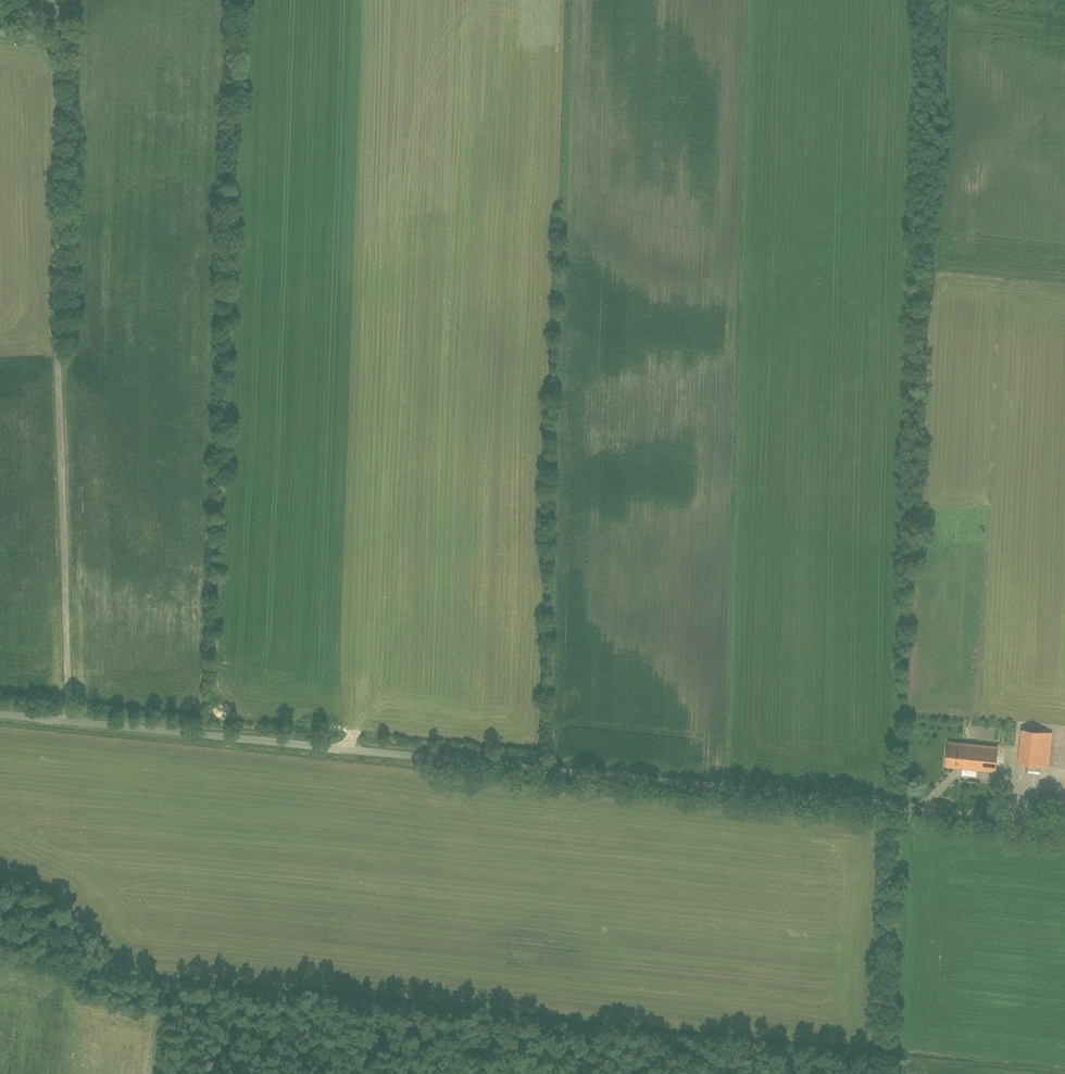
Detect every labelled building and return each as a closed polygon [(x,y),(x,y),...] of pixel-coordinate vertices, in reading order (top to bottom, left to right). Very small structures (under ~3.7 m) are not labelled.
[(1048,765),(1052,733),(1022,730),(1018,762),(1048,765)] [(949,743),(946,767),(995,771),(997,748),(949,743)]
